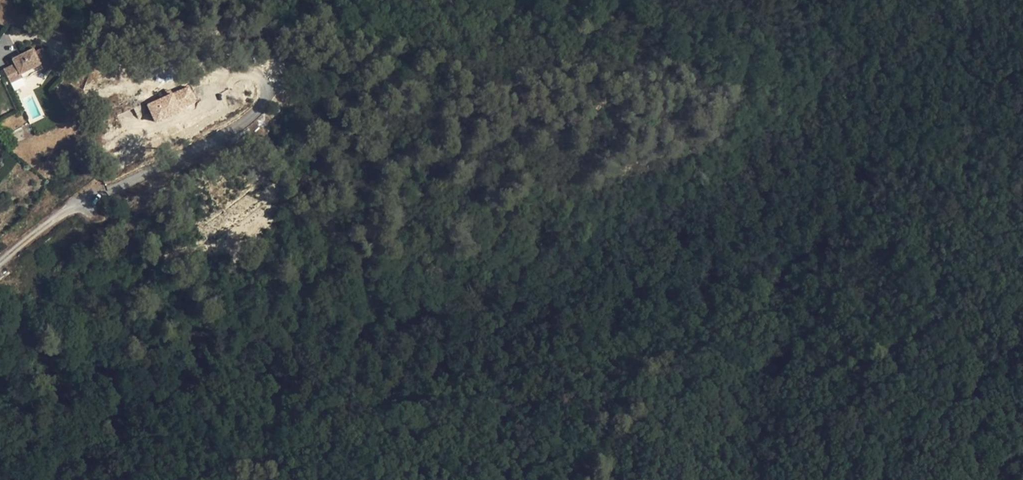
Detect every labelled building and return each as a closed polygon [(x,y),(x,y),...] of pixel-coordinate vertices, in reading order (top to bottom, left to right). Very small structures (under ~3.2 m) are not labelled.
[(32,48),(12,59),(14,63),(3,70),(10,83),(22,76),(20,73),(30,68),(32,73),(42,68),(44,71),(52,67),(41,47),(34,51),(32,48)] [(30,68),(20,73),(23,78),(29,76),(32,73),(30,68)] [(184,103),(181,96),(173,99),(176,107),(184,103)] [(164,111),(161,103),(153,107),(156,115),(164,111)]
